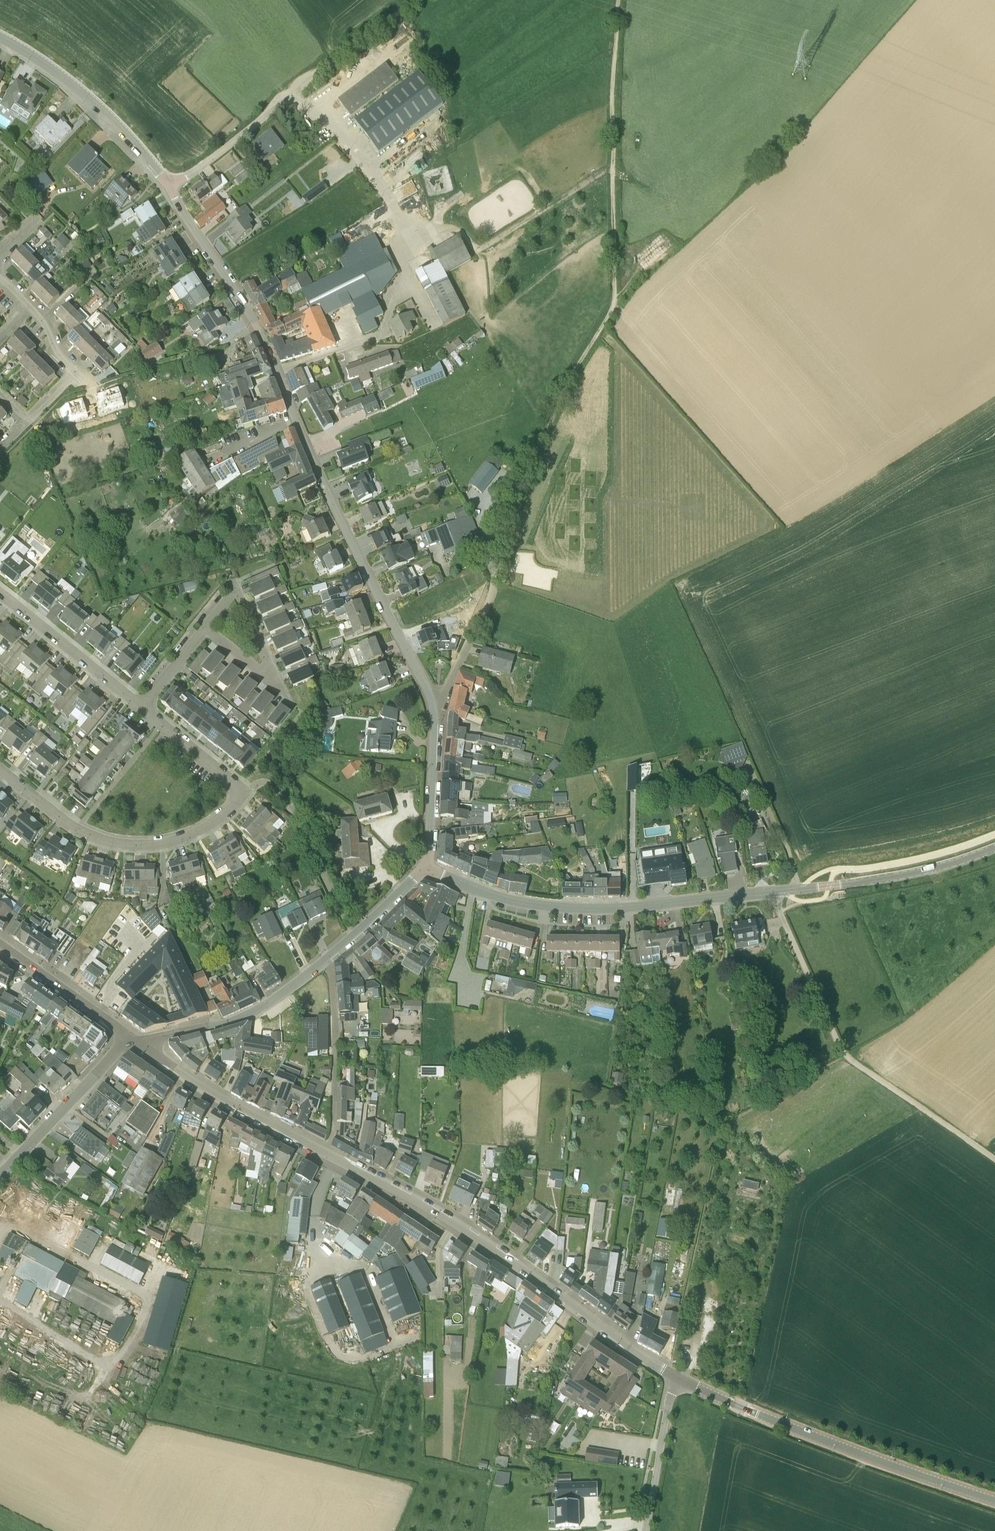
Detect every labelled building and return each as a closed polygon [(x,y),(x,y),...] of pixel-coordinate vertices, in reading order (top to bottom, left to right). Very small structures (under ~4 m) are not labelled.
[(351,117),(399,81),(386,64),(338,100),(351,117)] [(379,153),(443,105),(419,73),(355,121),(379,153)] [(32,115),(42,99),(46,93),(34,86),(30,91),(15,82),(0,106),(9,111),(14,103),(32,115)] [(56,126),(47,118),(35,131),(52,148),(59,141),(60,142),(71,131),(64,124),(63,125),(60,122),(56,126)] [(263,163),(284,147),(271,131),(250,147),(263,163)] [(98,158),(99,157),(88,146),(68,166),(81,178),(86,173),(97,184),(108,172),(99,163),(99,164),(98,163),(95,160),(97,158),(98,158)] [(252,177),(258,173),(247,158),(241,163),(252,177)] [(235,169),(239,175),(245,170),(241,165),(235,169)] [(246,171),(240,176),(244,180),(250,176),(246,171)] [(39,194),(47,187),(52,183),(43,172),(30,182),(33,187),(39,194)] [(222,185),(214,175),(204,182),(191,192),(199,203),(212,193),(222,185)] [(131,201),(137,194),(136,194),(136,192),(135,190),(134,189),(132,189),(121,179),(106,194),(112,200),(115,196),(124,205),(129,199),(131,201)] [(307,205),(329,189),(323,182),(302,197),(307,205)] [(295,194),(290,198),(299,209),(304,206),(295,194)] [(232,203),(225,195),(219,200),(215,196),(202,206),(207,213),(195,221),(200,229),(226,209),(225,208),(232,203)] [(144,226),(156,219),(153,213),(154,213),(149,205),(136,214),(144,226)] [(228,220),(233,227),(226,232),(235,244),(252,230),(249,226),(252,223),(247,217),(251,214),(245,207),(228,220)] [(124,222),(134,215),(131,210),(121,216),(124,222)] [(160,225),(156,219),(144,226),(136,232),(140,237),(138,238),(143,246),(159,236),(161,235),(166,231),(161,224),(160,225)] [(42,229),(40,231),(44,236),(48,240),(52,235),(48,231),(44,227),(42,229)] [(72,237),(78,243),(81,239),(75,233),(72,237)] [(338,252),(346,248),(340,233),(331,239),(338,252)] [(359,263),(383,251),(374,234),(336,253),(345,270),(359,263)] [(61,244),(57,249),(61,253),(65,249),(63,247),(68,241),(62,235),(57,240),(61,244)] [(438,262),(445,275),(471,261),(458,237),(435,250),(433,251),(438,262)] [(57,240),(52,244),(57,249),(59,246),(61,244),(57,240)] [(163,255),(167,261),(179,253),(171,240),(159,248),(159,249),(153,252),(157,259),(163,255)] [(26,245),(11,260),(15,263),(20,269),(31,257),(35,254),(26,245)] [(136,257),(144,252),(140,245),(132,250),(136,257)] [(179,253),(167,261),(171,267),(165,271),(169,277),(175,273),(187,265),(179,253)] [(40,265),(31,257),(20,269),(29,277),(40,265)] [(43,280),(49,274),(54,269),(45,260),(40,265),(29,277),(37,285),(43,280)] [(82,264),(86,269),(91,266),(87,260),(82,264)] [(70,269),(74,265),(70,261),(65,265),(70,269)] [(417,273),(426,290),(447,279),(445,275),(438,262),(417,273)] [(323,318),(372,293),(372,291),(373,291),(359,263),(345,270),(310,287),(302,291),(306,301),(312,312),(319,309),(322,317),(323,318)] [(78,270),(74,265),(70,269),(74,274),(78,270)] [(279,286),(285,283),(295,279),(292,272),(276,281),(279,286)] [(37,285),(31,291),(40,300),(51,288),(46,283),(52,278),(49,274),(43,280),(37,285)] [(298,284),(302,291),(310,287),(303,274),(295,279),(298,284)] [(180,301),(181,301),(202,288),(194,275),(181,283),(173,289),(180,301)] [(260,290),(259,291),(265,301),(282,291),(279,286),(276,281),(260,290)] [(265,301),(259,291),(254,282),(243,287),(256,310),(264,305),(263,303),(265,301)] [(279,286),(282,291),(282,292),(288,289),(285,283),(279,286)] [(115,290),(109,285),(105,289),(111,295),(115,290)] [(91,291),(95,295),(99,291),(95,287),(91,291)] [(60,297),(51,288),(40,300),(49,308),(60,297)] [(210,300),(202,288),(181,301),(190,313),(210,300)] [(95,295),(96,296),(99,299),(104,295),(99,291),(95,295)] [(99,304),(102,306),(106,301),(108,300),(107,299),(104,295),(102,297),(104,299),(99,304)] [(99,299),(96,296),(86,306),(90,309),(99,299)] [(270,312),(260,317),(261,320),(272,341),(280,338),(284,336),(291,333),(305,326),(301,318),(309,314),(312,312),(306,301),(295,306),(298,313),(276,325),(270,312)] [(113,303),(106,308),(110,314),(117,310),(113,303)] [(267,304),(266,304),(264,305),(256,310),(260,317),(270,312),(271,311),(267,304)] [(65,325),(77,314),(68,305),(57,316),(59,318),(65,325)] [(377,328),(373,320),(383,315),(378,305),(356,316),(364,333),(365,334),(377,328)] [(133,308),(128,311),(131,316),(136,313),(133,308)] [(280,338),(272,341),(275,347),(279,356),(281,362),(335,346),(323,318),(322,317),(319,309),(312,312),(309,314),(301,318),(305,326),(305,328),(308,335),(310,339),(295,345),(293,340),(283,344),(280,338)] [(202,314),(188,323),(194,333),(205,326),(208,332),(200,337),(206,347),(219,339),(215,333),(226,326),(226,325),(227,323),(228,322),(226,319),(225,320),(222,320),(217,312),(212,315),(209,310),(202,314)] [(398,339),(412,332),(408,324),(415,320),(411,313),(390,324),(398,339)] [(80,328),(85,322),(77,314),(65,325),(74,333),(80,328)] [(101,323),(106,319),(101,314),(97,319),(101,323)] [(101,323),(106,327),(110,323),(106,319),(101,323)] [(88,336),(80,328),(74,333),(68,339),(77,347),(88,336)] [(118,340),(123,335),(118,331),(114,335),(118,340)] [(7,356),(10,358),(28,340),(21,333),(8,345),(13,350),(7,356)] [(122,343),(123,344),(127,340),(123,335),(118,340),(122,343)] [(97,345),(88,336),(77,347),(85,356),(97,345)] [(258,363),(262,374),(271,371),(263,350),(262,350),(259,345),(260,345),(255,336),(246,340),(257,363),(258,363)] [(458,340),(457,339),(445,348),(450,355),(455,351),(463,345),(458,339),(458,340)] [(36,348),(28,340),(10,358),(13,361),(19,356),(23,360),(32,352),(36,348)] [(122,343),(118,340),(105,353),(94,364),(102,373),(118,358),(113,352),(122,343)] [(144,351),(148,347),(141,340),(137,344),(144,351)] [(163,351),(158,343),(144,352),(148,360),(163,351)] [(94,364),(105,353),(97,345),(85,356),(94,364)] [(401,361),(398,351),(389,354),(393,364),(401,361)] [(458,351),(444,361),(452,372),(466,362),(458,351)] [(39,359),(32,352),(23,360),(20,364),(24,368),(18,374),(22,377),(39,359)] [(369,373),(393,364),(389,354),(389,353),(353,366),(346,368),(349,379),(359,376),(361,383),(371,380),(369,373)] [(203,356),(195,358),(198,366),(206,363),(203,356)] [(48,368),(39,359),(22,377),(25,380),(31,375),(35,380),(48,368)] [(246,380),(262,374),(258,363),(257,363),(243,368),(241,363),(232,366),(234,371),(226,373),(230,385),(244,381),(246,380)] [(415,390),(438,381),(436,374),(442,371),(439,366),(434,369),(434,371),(425,374),(411,379),(415,390)] [(408,381),(411,379),(425,374),(422,367),(405,375),(408,381)] [(56,375),(48,368),(35,380),(40,385),(35,390),(38,393),(56,375)] [(297,393),(302,403),(307,401),(313,397),(312,396),(321,392),(316,383),(315,384),(308,387),(306,381),(312,378),(308,368),(301,371),(301,370),(286,376),(293,394),(297,393)] [(184,386),(192,384),(191,377),(183,380),(184,386)] [(244,381),(216,390),(221,404),(223,403),(225,410),(237,407),(251,402),(247,389),(249,389),(246,380),(244,381)] [(350,383),(353,393),(362,390),(358,380),(350,383)] [(266,388),(261,390),(262,393),(265,403),(268,403),(282,398),(275,382),(265,386),(266,388)] [(97,395),(99,403),(98,403),(97,403),(101,414),(126,406),(123,398),(122,399),(121,399),(119,393),(118,391),(119,391),(118,389),(109,391),(110,393),(106,394),(106,392),(102,394),(97,395)] [(335,409),(328,398),(324,390),(321,392),(312,396),(313,397),(307,401),(324,431),(334,426),(327,413),(335,409)] [(211,393),(203,400),(208,406),(216,399),(211,393)] [(385,393),(378,396),(378,397),(381,403),(388,400),(385,393)] [(362,399),(359,400),(363,411),(366,417),(380,411),(379,409),(383,407),(381,403),(378,397),(378,396),(374,398),(373,396),(363,401),(362,399)] [(18,403),(24,408),(29,403),(23,397),(18,403)] [(265,403),(270,417),(287,412),(282,398),(268,403),(265,403)] [(61,414),(64,425),(89,418),(87,410),(86,410),(85,410),(83,404),(83,405),(82,403),(81,400),(73,402),(74,404),(71,405),(70,405),(69,403),(66,404),(61,409),(63,414),(62,414),(61,414)] [(342,420),(363,411),(359,400),(347,405),(346,402),(337,406),(340,411),(339,412),(342,420)] [(257,421),(253,407),(251,402),(237,407),(241,420),(243,426),(257,421)] [(253,407),(257,421),(270,417),(265,403),(253,407)] [(244,428),(243,426),(241,420),(235,422),(237,430),(244,428)] [(281,454),(280,453),(263,460),(265,464),(267,463),(272,475),(284,470),(294,465),(293,463),(288,451),(300,446),(294,430),(284,434),(287,441),(282,443),(286,452),(281,454)] [(232,460),(241,477),(265,464),(263,460),(280,453),(276,438),(232,460)] [(351,451),(338,456),(339,460),(339,464),(342,467),(343,470),(369,461),(363,446),(369,444),(367,438),(348,445),(351,451)] [(288,451),(293,463),(294,465),(297,464),(303,478),(286,485),(282,487),(286,496),(288,501),(298,497),(296,493),(316,483),(312,473),(300,446),(288,451)] [(171,447),(165,450),(168,459),(175,457),(172,451),(171,447)] [(181,469),(199,458),(194,451),(177,462),(181,469)] [(215,486),(207,472),(199,458),(181,469),(197,496),(214,486),(215,486)] [(241,477),(232,460),(207,472),(215,486),(214,486),(218,493),(241,477)] [(445,472),(441,463),(434,466),(438,475),(445,472)] [(498,472),(488,465),(482,474),(491,481),(498,472)] [(287,477),(284,470),(272,475),(275,482),(287,477)] [(373,496),(367,483),(372,481),(368,473),(361,476),(362,479),(349,485),(353,494),(355,493),(360,502),(373,496)] [(441,478),(445,487),(450,485),(446,475),(441,478)] [(200,503),(197,499),(196,497),(189,502),(193,508),(200,503)] [(387,517),(381,504),(375,507),(375,506),(361,512),(364,520),(366,519),(369,525),(381,520),(380,519),(387,517)] [(175,525),(188,515),(181,506),(168,515),(175,525)] [(455,511),(458,519),(467,515),(465,507),(455,511)] [(471,516),(421,535),(426,548),(440,542),(445,554),(460,549),(461,551),(478,545),(475,538),(475,537),(478,535),(471,516)] [(315,524),(314,522),(315,520),(306,517),(302,527),(307,529),(313,542),(329,535),(322,521),(315,524)] [(412,537),(421,535),(419,529),(410,531),(412,537)] [(378,551),(391,545),(402,541),(399,534),(393,537),(391,531),(373,538),(378,551)] [(0,554),(9,562),(7,565),(1,572),(16,585),(25,574),(28,577),(34,569),(23,559),(13,551),(20,543),(13,538),(0,554)] [(415,559),(408,544),(400,548),(400,547),(382,555),(389,571),(407,563),(407,562),(415,559)] [(333,554),(329,546),(316,552),(321,560),(323,559),(328,570),(330,573),(344,567),(337,553),(333,554)] [(275,591),(274,590),(270,579),(280,575),(277,568),(252,579),(255,585),(250,588),(255,600),(260,598),(275,591)] [(418,580),(412,568),(407,571),(407,570),(396,575),(402,588),(399,589),(402,597),(417,590),(418,593),(428,588),(423,578),(418,580)] [(32,598),(41,605),(57,586),(40,572),(32,581),(41,588),(32,598)] [(444,580),(441,575),(436,578),(438,583),(444,580)] [(364,587),(359,576),(342,583),(344,587),(347,593),(347,594),(364,587)] [(64,580),(59,586),(72,596),(77,590),(64,580)] [(201,589),(199,580),(184,584),(186,593),(201,589)] [(326,589),(325,584),(312,587),(313,593),(326,590),(326,589)] [(285,585),(274,590),(275,591),(260,598),(262,603),(258,605),(263,617),(268,615),(283,609),(282,608),(278,597),(288,592),(285,585)] [(41,605),(50,612),(58,602),(63,606),(71,597),(57,586),(41,605)] [(328,592),(320,594),(323,602),(331,600),(332,602),(339,600),(338,596),(340,595),(347,593),(344,587),(328,592)] [(130,608),(140,595),(129,598),(125,603),(130,608)] [(76,601),(71,597),(63,606),(68,610),(60,621),(69,628),(82,611),(73,605),(76,601)] [(342,600),(326,605),(329,615),(335,612),(338,618),(347,614),(350,621),(366,615),(361,602),(353,605),(345,608),(342,600)] [(268,615),(270,621),(266,623),(271,635),(275,633),(290,626),(290,625),(285,615),(296,610),(293,603),(282,608),(283,609),(268,615)] [(98,619),(93,615),(90,618),(82,611),(69,628),(77,634),(86,624),(91,628),(98,619)] [(311,615),(309,611),(302,613),(304,619),(307,618),(306,616),(311,615)] [(353,629),(343,632),(346,638),(355,635),(364,632),(364,631),(371,628),(366,615),(350,621),(353,629)] [(101,616),(98,619),(91,628),(96,633),(88,643),(96,650),(109,634),(105,630),(110,623),(101,616)] [(13,630),(9,627),(11,625),(6,621),(0,628),(0,646),(13,630)] [(279,652),(283,650),(298,644),(298,643),(293,632),(304,628),(301,621),(290,625),(290,626),(275,633),(278,638),(273,640),(279,652)] [(103,642),(96,650),(100,653),(105,657),(109,652),(113,647),(118,651),(126,641),(137,627),(132,622),(123,633),(115,627),(109,634),(103,642)] [(446,642),(442,628),(417,636),(421,649),(438,644),(438,651),(456,651),(460,639),(450,638),(449,642),(446,642)] [(25,644),(24,644),(23,646),(18,642),(23,636),(18,631),(17,633),(13,630),(0,646),(0,647),(6,652),(0,659),(0,663),(5,668),(25,644)] [(306,661),(305,661),(301,650),(311,645),(308,638),(298,643),(298,644),(283,650),(286,656),(281,658),(286,670),(291,668),(306,661)] [(330,643),(332,648),(344,644),(342,639),(330,643)] [(359,666),(366,663),(382,657),(375,640),(361,646),(353,649),(359,666)] [(118,651),(123,655),(115,665),(123,672),(124,672),(137,656),(129,649),(132,646),(126,641),(118,651)] [(25,645),(25,644),(5,668),(13,674),(21,664),(27,669),(41,653),(37,650),(38,648),(33,644),(28,650),(23,646),(25,645)] [(320,652),(321,656),(340,650),(339,646),(320,652)] [(479,666),(501,672),(501,673),(510,676),(515,657),(484,649),(479,666)] [(207,672),(211,675),(212,675),(221,664),(224,660),(215,653),(211,657),(210,656),(210,655),(204,651),(189,669),(197,676),(203,669),(207,672)] [(44,656),(41,653),(27,669),(34,674),(25,684),(33,690),(52,667),(52,666),(50,668),(46,665),(51,658),(46,654),(44,656)] [(137,656),(124,672),(132,679),(141,669),(146,673),(157,660),(151,655),(145,663),(137,656)] [(316,656),(305,661),(306,661),(291,668),(293,673),(289,675),(294,687),(313,679),(308,667),(319,663),(316,656)] [(228,689),(237,677),(238,678),(241,674),(231,666),(228,671),(226,669),(227,669),(221,664),(212,675),(211,675),(205,682),(214,689),(219,682),(228,689)] [(340,673),(338,665),(329,668),(331,675),(340,673)] [(391,679),(385,665),(380,668),(380,667),(365,673),(373,693),(391,685),(389,679),(391,679)] [(53,667),(52,667),(33,690),(41,696),(49,686),(55,691),(68,675),(64,672),(66,670),(61,666),(56,672),(51,669),(53,667)] [(477,678),(460,672),(455,688),(467,692),(472,693),(477,678)] [(195,686),(199,681),(190,673),(186,678),(195,686)] [(72,678),(68,675),(55,691),(61,696),(53,706),(61,712),(80,689),(79,689),(78,690),(73,687),(79,680),(73,676),(72,678)] [(244,702),(245,703),(254,691),(257,687),(248,679),(244,684),(243,683),(243,682),(238,678),(237,677),(228,689),(222,696),(230,702),(236,695),(244,702)] [(197,687),(202,691),(206,686),(201,682),(197,687)] [(202,691),(207,695),(211,690),(206,686),(202,691)] [(80,689),(61,712),(68,719),(76,709),(82,714),(96,697),(92,694),(94,692),(88,688),(83,695),(78,691),(80,689)] [(172,710),(183,696),(184,696),(174,688),(162,703),(171,711),(172,710)] [(459,718),(465,721),(470,710),(463,708),(467,692),(455,688),(450,713),(459,718)] [(244,702),(239,709),(247,716),(252,708),(257,712),(261,715),(270,704),(271,704),(274,700),(269,697),(264,693),(261,697),(259,696),(260,695),(254,691),(245,703),(244,702)] [(192,703),(183,696),(172,710),(181,717),(192,703)] [(99,700),(96,697),(82,714),(89,719),(81,729),(88,735),(108,712),(107,711),(105,713),(101,709),(106,703),(101,698),(99,700)] [(215,702),(220,706),(224,701),(220,697),(215,702)] [(220,706),(225,710),(229,705),(224,701),(220,706)] [(323,701),(319,705),(324,710),(328,705),(323,701)] [(201,710),(192,703),(181,717),(190,725),(201,710)] [(276,709),(271,704),(270,704),(261,715),(255,722),(263,729),(269,722),(278,729),(290,714),(281,706),(277,711),(276,709)] [(331,719),(343,715),(341,707),(321,713),(320,732),(321,732),(323,732),(324,732),(325,731),(326,731),(327,730),(328,730),(329,729),(329,728),(330,728),(331,727),(331,726),(332,724),(332,723),(332,721),(332,720),(331,719)] [(390,751),(391,735),(394,735),(395,734),(398,711),(394,707),(391,709),(384,709),(384,710),(382,711),(381,713),(381,715),(381,717),(383,718),(383,720),(385,720),(384,724),(369,723),(368,735),(370,738),(369,751),(379,752),(379,751),(390,751)] [(109,724),(117,714),(112,710),(104,720),(109,724)] [(199,733),(211,718),(201,710),(190,725),(189,725),(199,733)] [(239,721),(243,716),(238,712),(234,717),(239,721)] [(52,723),(56,718),(51,713),(46,719),(52,723)] [(486,743),(487,744),(489,744),(490,739),(480,737),(480,738),(466,736),(467,730),(458,728),(459,718),(450,713),(448,721),(447,740),(465,742),(467,743),(472,743),(475,744),(477,743),(479,742),(485,743),(486,743)] [(4,730),(13,720),(8,716),(5,719),(0,715),(0,727),(4,730)] [(239,721),(243,724),(248,719),(243,716),(239,721)] [(220,725),(211,718),(199,733),(208,740),(220,725)] [(11,750),(25,732),(26,730),(13,720),(4,730),(9,734),(2,743),(11,750)] [(135,744),(137,745),(144,736),(129,724),(121,733),(122,733),(135,744)] [(230,733),(220,725),(208,740),(217,748),(218,747),(229,733),(230,733)] [(256,726),(252,732),(257,735),(261,730),(256,726)] [(53,727),(48,732),(56,740),(61,735),(53,727)] [(262,739),(266,734),(261,730),(257,735),(262,739)] [(544,741),(547,732),(540,730),(538,739),(539,740),(544,741)] [(96,740),(100,735),(95,731),(91,736),(96,740)] [(34,738),(25,732),(11,750),(13,748),(21,755),(31,743),(35,746),(44,736),(39,732),(34,738)] [(130,750),(135,744),(122,733),(117,740),(130,750)] [(227,754),(238,740),(229,733),(218,747),(227,754)] [(75,735),(71,740),(79,746),(83,742),(81,740),(77,737),(75,735)] [(506,735),(504,742),(503,747),(520,751),(523,740),(506,735)] [(49,740),(44,736),(35,746),(40,750),(30,762),(39,769),(37,771),(52,753),(43,746),(49,740)] [(238,740),(227,754),(235,762),(247,747),(251,743),(250,743),(242,736),(238,740)] [(81,745),(85,748),(90,743),(85,739),(81,745)] [(99,759),(118,775),(123,768),(119,764),(124,757),(111,747),(109,749),(97,740),(93,746),(103,754),(99,759)] [(124,757),(130,750),(117,740),(111,747),(124,757)] [(445,758),(462,760),(472,761),(473,762),(477,762),(483,763),(485,756),(473,754),(473,756),(463,754),(464,751),(465,742),(447,740),(445,758)] [(471,752),(472,743),(467,743),(465,742),(464,751),(471,752)] [(722,754),(726,765),(747,758),(742,743),(720,751),(722,754)] [(85,748),(81,745),(76,750),(81,754),(85,748)] [(257,755),(247,747),(235,762),(245,770),(257,755)] [(53,752),(52,753),(37,771),(46,778),(53,770),(58,773),(66,763),(53,752)] [(533,755),(521,752),(519,759),(531,762),(533,755)] [(89,774),(102,784),(108,778),(112,781),(118,775),(99,759),(95,765),(84,756),(80,762),(91,771),(89,774)] [(76,765),(79,761),(74,757),(71,761),(76,765)] [(463,770),(471,770),(472,761),(462,760),(445,758),(444,774),(459,775),(463,775),(463,770)] [(473,762),(472,761),(471,770),(470,773),(485,775),(486,768),(476,766),(472,766),(473,762)] [(289,775),(298,773),(296,763),(287,765),(289,775)] [(353,776),(360,771),(354,763),(347,768),(353,776)] [(637,793),(637,766),(628,768),(627,793),(637,793)] [(65,768),(62,772),(67,776),(70,772),(65,768)] [(67,776),(62,772),(54,782),(59,786),(67,776)] [(84,780),(97,791),(102,784),(89,774),(84,780)] [(444,774),(444,782),(442,804),(456,805),(457,801),(458,783),(459,775),(444,774)] [(535,774),(529,782),(535,786),(540,778),(535,774)] [(91,798),(97,791),(84,780),(78,787),(91,798)] [(517,782),(515,790),(531,793),(533,785),(517,782)] [(457,801),(468,801),(469,791),(465,790),(466,783),(458,783),(457,801)] [(93,799),(91,798),(78,787),(70,796),(86,808),(93,799)] [(0,818),(2,819),(14,804),(7,799),(7,798),(3,794),(2,795),(0,793),(0,818)] [(389,802),(387,797),(355,805),(359,821),(361,822),(392,813),(389,802)] [(471,813),(469,813),(469,821),(471,821),(470,828),(477,827),(481,826),(484,826),(484,813),(488,813),(488,809),(488,804),(483,804),(483,803),(472,802),(471,813)] [(456,811),(456,805),(442,804),(441,817),(455,817),(456,811)] [(250,816),(276,840),(281,835),(278,832),(285,824),(269,810),(267,812),(262,806),(256,812),(255,811),(250,816)] [(469,821),(469,813),(469,812),(458,812),(456,811),(455,817),(455,821),(469,821)] [(44,828),(32,819),(26,814),(20,821),(15,817),(6,827),(12,832),(15,828),(24,836),(22,838),(30,845),(44,828)] [(276,840),(250,816),(246,821),(247,822),(242,828),(247,833),(246,835),(256,845),(257,845),(263,837),(271,845),(276,840)] [(525,825),(535,824),(539,823),(538,817),(525,819),(525,825)] [(358,845),(356,820),(342,821),(343,832),(336,832),(337,840),(343,839),(346,869),(369,867),(367,844),(358,845)] [(768,834),(761,821),(752,826),(750,821),(749,822),(749,824),(743,827),(745,836),(747,835),(752,866),(768,864),(763,837),(768,834)] [(477,827),(470,828),(451,830),(451,831),(440,832),(439,838),(453,838),(452,842),(469,839),(468,837),(478,835),(477,827)] [(219,842),(235,866),(240,863),(238,859),(247,853),(239,841),(237,842),(233,835),(226,839),(225,838),(219,842)] [(737,853),(735,836),(715,839),(716,848),(718,860),(722,859),(724,873),(736,871),(733,853),(737,853)] [(64,840),(63,842),(55,837),(50,845),(44,841),(33,859),(40,863),(44,857),(52,861),(54,859),(66,867),(76,850),(68,845),(69,843),(68,843),(64,841),(64,840)] [(438,862),(450,867),(451,865),(451,856),(452,842),(453,838),(439,838),(438,862)] [(711,861),(704,841),(690,846),(697,867),(698,879),(714,876),(712,861),(711,861)] [(235,866),(219,842),(213,845),(214,847),(208,851),(212,858),(210,859),(217,871),(226,866),(229,870),(230,869),(235,866)] [(473,863),(473,859),(474,856),(466,853),(471,843),(465,844),(462,850),(454,869),(470,876),(473,863)] [(679,846),(678,846),(679,855),(634,861),(634,862),(638,887),(668,883),(668,881),(672,880),(672,886),(686,884),(684,868),(682,868),(679,846)] [(553,862),(548,848),(521,851),(504,852),(502,862),(521,865),(528,866),(535,865),(543,865),(543,863),(553,862)] [(454,869),(462,850),(459,849),(456,856),(451,856),(451,865),(450,867),(454,869)] [(595,870),(584,849),(577,850),(590,873),(583,874),(583,876),(595,876),(595,870)] [(493,854),(491,863),(486,883),(496,887),(502,866),(501,865),(502,862),(504,852),(493,854)] [(93,887),(96,874),(100,859),(94,857),(93,858),(86,856),(84,864),(81,863),(77,877),(87,880),(86,885),(93,887)] [(189,856),(182,858),(191,886),(197,884),(196,879),(206,876),(202,862),(199,863),(197,856),(190,858),(189,856)] [(191,886),(182,858),(176,860),(176,862),(169,864),(171,871),(168,872),(173,886),(183,883),(184,888),(191,886)] [(100,859),(96,874),(93,887),(94,887),(98,888),(99,888),(101,884),(111,887),(115,872),(112,872),(114,864),(107,862),(107,860),(100,859)] [(486,883),(491,863),(473,859),(473,863),(470,876),(486,883)] [(140,893),(140,864),(134,864),(134,866),(126,866),(126,874),(123,874),(123,888),(124,888),(124,894),(133,894),(133,893),(140,893)] [(147,864),(140,864),(140,893),(140,901),(147,901),(147,895),(158,895),(159,888),(158,888),(158,874),(155,874),(155,866),(147,866),(147,864)] [(11,873),(19,878),(24,870),(16,865),(11,873)] [(31,875),(25,871),(22,876),(27,880),(31,875)] [(607,871),(607,874),(607,881),(607,882),(607,898),(620,898),(620,871),(607,871)] [(526,895),(526,894),(529,880),(507,875),(502,890),(509,892),(526,895)] [(591,898),(592,878),(595,878),(595,876),(583,876),(583,886),(578,885),(578,880),(572,880),(572,885),(563,885),(563,897),(591,898)] [(599,876),(595,876),(595,878),(592,878),(591,898),(594,898),(607,898),(607,882),(602,882),(599,882),(599,876)] [(453,907),(458,894),(450,891),(424,882),(404,901),(397,909),(405,917),(423,933),(440,943),(450,919),(446,917),(450,906),(453,907)] [(223,892),(225,897),(232,894),(229,889),(223,892)] [(325,900),(321,891),(297,902),(299,906),(307,924),(307,923),(326,913),(321,902),(325,900)] [(70,893),(65,899),(71,903),(76,897),(70,893)] [(18,915),(29,900),(22,896),(12,911),(13,912),(18,915)] [(140,906),(137,899),(132,901),(134,908),(140,906)] [(249,908),(246,902),(240,904),(243,911),(249,908)] [(307,924),(299,906),(297,902),(277,911),(279,915),(282,920),(287,932),(292,929),(293,931),(307,924)] [(12,911),(0,903),(0,929),(3,931),(9,924),(6,922),(13,912),(12,911)] [(93,903),(87,912),(92,915),(98,907),(93,903)] [(160,925),(162,923),(155,909),(140,918),(152,932),(160,925)] [(383,940),(387,942),(392,931),(405,917),(397,909),(392,914),(385,921),(374,934),(377,938),(377,937),(383,940)] [(30,921),(39,927),(44,920),(43,921),(34,915),(30,921)] [(287,932),(282,920),(279,915),(267,921),(269,926),(262,929),(256,932),(259,939),(265,936),(268,942),(282,936),(282,934),(287,932)] [(42,936),(50,924),(44,920),(39,927),(36,932),(42,936)] [(736,941),(758,938),(757,936),(759,935),(758,933),(763,933),(761,921),(733,925),(736,941)] [(489,938),(496,940),(501,926),(489,923),(483,945),(487,946),(489,938)] [(26,947),(36,932),(24,924),(22,927),(16,924),(10,933),(15,937),(14,939),(26,947)] [(704,949),(713,948),(709,925),(691,928),(694,948),(704,946),(704,949)] [(508,943),(512,929),(501,926),(496,940),(508,943)] [(512,929),(508,943),(512,945),(520,947),(524,932),(512,929)] [(392,931),(387,942),(409,954),(411,955),(412,953),(418,944),(392,931)] [(26,947),(39,956),(49,942),(42,936),(36,932),(26,947)] [(529,958),(536,936),(524,932),(520,947),(527,949),(525,957),(529,958)] [(191,977),(170,933),(118,987),(132,1000),(163,968),(185,1013),(174,1017),(176,1024),(208,1014),(204,1005),(197,991),(191,977)] [(374,934),(371,938),(370,937),(365,940),(354,951),(361,959),(367,966),(373,959),(375,961),(379,961),(381,959),(387,965),(393,958),(382,947),(378,944),(383,940),(377,937),(377,938),(374,934)] [(660,953),(657,936),(650,938),(649,934),(637,936),(639,951),(630,952),(632,965),(641,965),(641,966),(653,965),(653,963),(661,962),(660,953)] [(677,934),(657,936),(660,953),(668,952),(668,956),(679,954),(680,958),(686,957),(685,943),(679,944),(677,934)] [(64,942),(54,935),(49,942),(39,956),(49,963),(57,952),(65,957),(76,941),(68,936),(64,942)] [(552,952),(559,952),(559,937),(547,937),(547,960),(552,960),(552,952)] [(559,952),(564,952),(571,952),(571,937),(559,937),(559,952)] [(583,952),(584,938),(571,937),(571,952),(583,952)] [(448,940),(442,938),(440,943),(445,946),(448,940)] [(596,938),(584,938),(583,952),(590,953),(590,961),(595,961),(596,953),(596,938)] [(608,953),(608,938),(596,938),(596,953),(601,953),(608,953)] [(620,938),(608,938),(608,953),(615,953),(615,961),(620,961),(620,938)] [(95,949),(87,961),(92,964),(95,960),(100,953),(95,949)] [(367,966),(361,959),(354,951),(346,956),(351,963),(353,961),(366,981),(374,977),(366,966),(367,966)] [(511,952),(510,952),(506,951),(504,959),(501,970),(506,972),(511,952)] [(426,964),(430,967),(437,955),(433,952),(426,963),(426,964)] [(409,954),(402,966),(419,976),(426,964),(426,963),(412,953),(411,955),(409,954)] [(349,984),(349,978),(348,966),(351,963),(346,956),(343,959),(336,964),(338,985),(349,984)] [(92,964),(90,966),(82,979),(94,987),(94,988),(103,975),(97,971),(102,964),(95,960),(92,964)] [(257,977),(260,983),(259,983),(264,992),(282,982),(276,973),(270,964),(263,969),(265,973),(257,977)] [(14,975),(7,971),(8,969),(0,965),(0,987),(1,986),(7,989),(14,975)] [(236,977),(243,973),(239,965),(232,969),(236,977)] [(197,991),(209,986),(207,981),(204,972),(191,977),(197,991)] [(223,1019),(240,1011),(235,1000),(233,1001),(225,990),(219,980),(218,976),(207,981),(209,986),(215,998),(218,996),(223,1004),(217,1007),(214,1001),(204,1005),(208,1014),(216,1011),(218,1010),(223,1019)] [(361,982),(359,976),(349,978),(349,984),(361,982)] [(510,979),(496,976),(495,981),(509,985),(507,991),(504,990),(503,995),(513,998),(516,987),(525,990),(527,983),(510,979)] [(31,980),(16,1000),(29,1009),(33,1003),(43,988),(31,980)] [(361,982),(349,984),(338,985),(340,1014),(352,1013),(352,1012),(359,1012),(357,996),(364,996),(364,994),(364,984),(363,982),(361,982)] [(239,988),(229,992),(227,989),(225,990),(233,1001),(235,1000),(240,1011),(260,1002),(250,983),(239,988)] [(29,1009),(27,1011),(22,1022),(27,1026),(36,1013),(34,1013),(38,1007),(48,1014),(58,999),(43,988),(33,1003),(29,1009)] [(754,992),(738,994),(739,1004),(755,1002),(754,992)] [(27,1011),(14,1005),(16,1000),(5,993),(2,998),(0,1002),(0,1012),(17,1020),(15,1024),(19,1026),(21,1022),(22,1022),(27,1011)] [(70,1007),(58,999),(48,1014),(40,1024),(38,1027),(44,1032),(47,1028),(55,1017),(60,1021),(70,1007)] [(27,1011),(29,1009),(16,1000),(14,1005),(27,1011)] [(422,1011),(422,1000),(406,1000),(406,1011),(422,1011)] [(145,1033),(168,1026),(134,1001),(123,1016),(145,1033)] [(82,1016),(70,1007),(60,1021),(59,1023),(71,1032),(82,1016)] [(392,1025),(392,1010),(382,1010),(382,1024),(392,1025)] [(732,1030),(742,1029),(740,1013),(730,1014),(732,1030)] [(84,1041),(95,1026),(82,1016),(71,1032),(84,1041)] [(317,1022),(303,1022),(308,1045),(308,1051),(318,1050),(328,1050),(328,1022),(317,1022)] [(248,1043),(249,1039),(251,1023),(239,1026),(212,1034),(216,1043),(230,1039),(230,1043),(231,1043),(237,1043),(248,1043)] [(100,1053),(108,1042),(105,1033),(95,1026),(84,1041),(84,1042),(94,1049),(83,1061),(88,1066),(100,1053)] [(211,1032),(200,1035),(206,1047),(215,1043),(216,1043),(212,1034),(211,1032)] [(273,1043),(272,1048),(279,1048),(279,1043),(283,1043),(282,1033),(272,1033),(272,1043),(273,1043)] [(206,1047),(200,1035),(170,1042),(169,1047),(182,1061),(197,1073),(209,1054),(206,1047)] [(272,1043),(249,1039),(248,1043),(237,1043),(236,1051),(236,1052),(243,1053),(244,1052),(272,1057),(272,1048),(273,1043),(272,1043)] [(356,1047),(364,1047),(364,1039),(356,1039),(356,1041),(356,1047)] [(75,1054),(83,1061),(94,1049),(84,1042),(75,1054)] [(38,1058),(46,1049),(39,1043),(31,1051),(38,1058)] [(236,1063),(236,1052),(236,1051),(232,1051),(222,1051),(223,1062),(222,1062),(236,1063)] [(243,1053),(236,1052),(236,1063),(232,1068),(239,1072),(243,1053)] [(74,1075),(66,1067),(53,1056),(53,1055),(52,1054),(51,1053),(43,1062),(49,1068),(66,1084),(74,1075)] [(129,1076),(140,1061),(129,1053),(121,1063),(118,1068),(129,1076)] [(83,1061),(75,1054),(67,1065),(66,1067),(74,1075),(77,1078),(77,1077),(88,1066),(83,1061)] [(151,1068),(140,1061),(129,1076),(140,1084),(151,1068)] [(236,1063),(222,1062),(220,1066),(214,1062),(206,1075),(217,1082),(226,1068),(230,1070),(232,1068),(236,1063)] [(241,1099),(247,1087),(254,1073),(256,1070),(253,1068),(253,1067),(247,1063),(232,1094),(241,1099)] [(17,1068),(23,1074),(27,1069),(21,1064),(17,1068)] [(23,1074),(17,1068),(16,1067),(10,1073),(22,1085),(22,1094),(27,1099),(33,1092),(32,1091),(30,1092),(28,1090),(33,1084),(24,1074),(23,1074)] [(444,1077),(444,1067),(421,1067),(421,1077),(444,1077)] [(49,1068),(45,1073),(41,1069),(34,1076),(41,1082),(55,1096),(66,1084),(49,1068)] [(161,1076),(151,1068),(140,1084),(139,1085),(149,1093),(150,1091),(161,1076)] [(283,1084),(278,1097),(288,1101),(290,1097),(294,1089),(294,1087),(297,1079),(299,1074),(299,1072),(291,1069),(289,1071),(287,1075),(284,1074),(285,1073),(279,1071),(275,1079),(274,1081),(283,1084)] [(33,1084),(36,1087),(41,1082),(34,1076),(28,1070),(24,1074),(33,1084)] [(254,1091),(247,1087),(241,1099),(248,1103),(260,1109),(264,1100),(271,1087),(275,1080),(263,1074),(255,1088),(256,1088),(256,1089),(257,1089),(257,1090),(256,1090),(255,1090),(254,1091)] [(614,1084),(625,1084),(625,1075),(614,1075),(614,1084)] [(175,1085),(161,1076),(150,1091),(164,1101),(175,1085)] [(294,1102),(302,1106),(302,1104),(304,1099),(309,1101),(312,1092),(323,1095),(327,1084),(320,1082),(312,1079),(307,1092),(294,1087),(294,1089),(290,1097),(288,1101),(278,1097),(271,1114),(281,1119),(285,1109),(288,1110),(291,1103),(294,1102)] [(114,1088),(118,1091),(122,1085),(118,1083),(114,1088)] [(385,1093),(386,1083),(378,1083),(377,1093),(385,1093)] [(121,1110),(128,1101),(109,1087),(106,1085),(84,1113),(95,1121),(109,1102),(119,1110),(120,1109),(121,1110)] [(126,1088),(122,1085),(118,1091),(121,1094),(126,1088)] [(184,1112),(193,1096),(181,1089),(167,1114),(173,1118),(178,1109),(184,1112)] [(355,1099),(355,1090),(347,1089),(338,1089),(338,1104),(355,1105),(355,1099)] [(43,1102),(34,1093),(33,1092),(27,1099),(22,1094),(21,1095),(17,1099),(25,1107),(25,1106),(38,1119),(47,1109),(41,1104),(43,1102)] [(318,1110),(323,1095),(312,1092),(309,1101),(304,1099),(302,1104),(302,1106),(298,1118),(295,1125),(304,1129),(306,1122),(311,1107),(318,1110)] [(0,1113),(0,1120),(10,1130),(20,1119),(30,1128),(33,1124),(34,1124),(38,1120),(37,1120),(38,1119),(25,1106),(25,1107),(17,1099),(5,1112),(2,1110),(0,1113)] [(355,1105),(355,1120),(354,1130),(359,1130),(360,1126),(363,1103),(360,1103),(360,1099),(355,1099),(355,1105)] [(269,1102),(264,1100),(260,1109),(265,1111),(270,1102),(269,1102)] [(147,1138),(161,1115),(142,1101),(139,1105),(127,1123),(147,1138)] [(200,1127),(202,1123),(210,1108),(199,1101),(192,1113),(187,1111),(181,1124),(187,1127),(189,1126),(190,1123),(200,1127)] [(132,1108),(126,1103),(122,1109),(128,1114),(132,1108)] [(355,1105),(338,1104),(337,1120),(355,1120),(355,1105)] [(219,1147),(221,1134),(219,1132),(227,1117),(216,1111),(207,1125),(205,1139),(210,1142),(219,1147)] [(289,1122),(295,1125),(298,1118),(292,1115),(289,1122)] [(404,1132),(404,1116),(395,1115),(395,1131),(404,1132)] [(240,1150),(239,1150),(242,1136),(246,1127),(230,1119),(226,1128),(234,1133),(230,1152),(240,1154),(240,1152),(240,1150)] [(355,1120),(337,1120),(337,1123),(340,1131),(333,1145),(351,1156),(351,1155),(351,1154),(356,1143),(346,1137),(350,1129),(354,1130),(355,1120)] [(384,1136),(385,1124),(376,1120),(376,1123),(375,1130),(384,1136)] [(366,1121),(362,1142),(372,1144),(373,1139),(375,1130),(376,1123),(366,1121)] [(312,1125),(306,1122),(304,1129),(304,1130),(325,1141),(329,1132),(312,1124),(312,1125)] [(95,1160),(106,1145),(81,1127),(70,1142),(95,1160)] [(242,1136),(239,1150),(240,1150),(240,1152),(245,1154),(250,1155),(251,1149),(250,1148),(258,1133),(246,1127),(242,1136)] [(375,1130),(373,1139),(381,1143),(384,1136),(375,1130)] [(262,1155),(270,1140),(258,1133),(250,1148),(251,1149),(250,1155),(247,1171),(255,1173),(257,1176),(258,1177),(260,1171),(260,1170),(262,1155)] [(155,1156),(164,1161),(175,1135),(171,1134),(165,1136),(155,1156)] [(119,1143),(115,1140),(111,1137),(108,1142),(112,1145),(116,1147),(119,1143)] [(374,1151),(373,1164),(386,1170),(393,1155),(381,1149),(382,1146),(383,1144),(381,1143),(373,1139),(372,1144),(371,1150),(374,1151)] [(410,1178),(417,1164),(417,1157),(411,1154),(414,1142),(403,1139),(399,1152),(405,1154),(397,1171),(410,1178)] [(262,1155),(260,1170),(269,1175),(270,1171),(275,1161),(283,1146),(270,1140),(262,1155)] [(373,1167),(373,1164),(374,1151),(371,1150),(372,1144),(362,1142),(361,1145),(357,1158),(357,1159),(373,1167)] [(295,1152),(283,1146),(275,1161),(280,1164),(275,1173),(282,1177),(287,1167),(295,1152)] [(495,1151),(494,1162),(510,1163),(511,1152),(508,1152),(508,1147),(495,1146),(495,1151)] [(144,1196),(164,1161),(155,1156),(143,1149),(138,1157),(134,1163),(123,1184),(144,1196)] [(494,1168),(494,1162),(495,1151),(486,1151),(485,1168),(493,1168),(494,1168)] [(535,1167),(536,1152),(524,1151),(523,1156),(521,1156),(521,1166),(535,1167)] [(134,1163),(138,1157),(130,1152),(127,1158),(134,1163)] [(440,1187),(447,1169),(450,1163),(423,1152),(420,1171),(428,1174),(426,1179),(432,1182),(431,1184),(440,1187)] [(64,1176),(74,1163),(63,1155),(54,1167),(52,1166),(44,1176),(60,1188),(68,1178),(64,1176)] [(200,1157),(192,1155),(188,1168),(195,1170),(200,1157)] [(304,1179),(311,1183),(312,1181),(319,1169),(303,1161),(296,1175),(304,1179)] [(93,1178),(98,1172),(87,1165),(83,1171),(93,1178)] [(551,1171),(550,1179),(562,1181),(564,1173),(551,1171)] [(106,1212),(119,1188),(98,1172),(93,1178),(110,1190),(100,1209),(106,1212)] [(350,1206),(361,1188),(344,1178),(335,1193),(338,1194),(336,1197),(344,1202),(343,1202),(350,1206)] [(469,1208),(479,1188),(460,1178),(450,1199),(469,1208)] [(309,1205),(310,1200),(318,1184),(312,1181),(311,1183),(304,1179),(292,1202),(291,1203),(309,1205)] [(758,1191),(759,1184),(743,1180),(742,1188),(758,1191)] [(285,1196),(287,1184),(279,1183),(278,1195),(285,1196)] [(494,1205),(496,1196),(489,1194),(490,1190),(485,1189),(484,1193),(483,1193),(480,1199),(481,1199),(481,1202),(490,1204),(494,1205)] [(674,1206),(677,1190),(665,1189),(663,1204),(674,1206)] [(347,1217),(360,1224),(369,1211),(377,1198),(365,1190),(347,1217)] [(405,1216),(392,1208),(377,1198),(369,1211),(377,1216),(384,1220),(394,1226),(397,1228),(405,1216)] [(490,1204),(481,1202),(478,1225),(492,1235),(499,1226),(500,1217),(488,1210),(490,1204)] [(306,1231),(309,1205),(291,1203),(287,1240),(296,1242),(297,1230),(306,1231)] [(320,1218),(326,1220),(330,1207),(331,1205),(324,1203),(320,1218)] [(599,1203),(593,1230),(604,1232),(609,1205),(599,1203)] [(337,1232),(347,1217),(330,1207),(326,1220),(325,1224),(331,1227),(328,1234),(336,1238),(340,1234),(337,1232)] [(548,1211),(541,1221),(546,1225),(554,1214),(548,1211)] [(523,1241),(536,1222),(523,1213),(510,1231),(523,1241)] [(426,1231),(405,1216),(397,1228),(404,1233),(419,1242),(426,1231)] [(364,1229),(359,1226),(360,1224),(347,1217),(337,1232),(340,1234),(336,1238),(334,1241),(344,1249),(359,1260),(369,1247),(358,1239),(364,1229)] [(399,1242),(404,1233),(397,1228),(394,1226),(383,1242),(382,1243),(394,1249),(401,1259),(405,1256),(408,1254),(401,1243),(399,1242)] [(147,1235),(164,1239),(166,1232),(149,1227),(147,1235)] [(100,1237),(87,1230),(84,1229),(74,1248),(90,1257),(100,1237)] [(440,1240),(426,1231),(419,1242),(416,1248),(429,1256),(432,1251),(440,1240)] [(189,1249),(192,1240),(171,1233),(168,1241),(189,1249)] [(557,1251),(558,1239),(552,1239),(551,1240),(545,1236),(531,1254),(542,1262),(551,1250),(557,1251)] [(457,1267),(468,1250),(456,1242),(448,1253),(454,1257),(450,1263),(457,1267)] [(139,1285),(150,1266),(112,1245),(102,1265),(139,1285)] [(48,1295),(49,1293),(64,1266),(29,1246),(19,1264),(10,1259),(6,1266),(14,1271),(12,1275),(48,1295)] [(284,1259),(292,1260),(294,1248),(286,1247),(284,1259)] [(298,1253),(297,1275),(307,1276),(309,1254),(298,1253)] [(484,1287),(486,1273),(486,1272),(490,1264),(473,1253),(468,1262),(479,1269),(470,1294),(474,1296),(471,1306),(476,1308),(480,1309),(481,1303),(482,1298),(484,1287)] [(601,1303),(603,1301),(604,1294),(609,1264),(609,1262),(598,1260),(599,1255),(590,1254),(587,1272),(596,1274),(593,1294),(585,1288),(579,1296),(597,1309),(601,1303)] [(609,1264),(604,1294),(606,1296),(610,1299),(612,1296),(612,1293),(614,1287),(619,1256),(610,1255),(609,1262),(609,1264)] [(410,1264),(405,1256),(401,1259),(404,1264),(407,1268),(421,1290),(423,1295),(429,1295),(427,1288),(432,1285),(431,1284),(436,1281),(421,1257),(413,1262),(410,1264)] [(582,1260),(576,1258),(574,1271),(570,1269),(560,1283),(570,1290),(580,1276),(582,1260)] [(516,1292),(518,1278),(492,1261),(490,1264),(486,1272),(486,1273),(484,1287),(489,1290),(491,1287),(490,1286),(494,1278),(509,1288),(516,1292)] [(394,1324),(422,1312),(402,1262),(381,1270),(383,1276),(376,1279),(394,1324)] [(457,1267),(450,1263),(445,1263),(444,1277),(448,1277),(449,1280),(450,1283),(453,1284),(456,1284),(458,1283),(460,1280),(460,1278),(461,1267),(457,1267)] [(659,1297),(665,1266),(652,1263),(646,1294),(654,1296),(659,1297)] [(78,1274),(64,1266),(49,1293),(63,1301),(75,1280),(78,1274)] [(634,1284),(636,1274),(627,1272),(626,1283),(634,1284)] [(366,1285),(362,1276),(339,1286),(361,1342),(362,1342),(370,1339),(385,1333),(369,1293),(366,1285)] [(167,1277),(147,1341),(170,1347),(190,1284),(167,1277)] [(519,1309),(525,1300),(547,1316),(555,1305),(518,1278),(516,1292),(516,1302),(513,1300),(512,1304),(519,1309)] [(124,1308),(75,1280),(63,1301),(112,1329),(124,1308)] [(329,1281),(310,1288),(329,1335),(347,1327),(329,1281)] [(625,1289),(624,1295),(623,1299),(622,1305),(622,1306),(629,1311),(632,1296),(634,1284),(626,1283),(625,1289)] [(606,1296),(604,1294),(603,1301),(601,1303),(597,1309),(607,1317),(607,1316),(612,1319),(618,1311),(621,1307),(622,1306),(622,1305),(623,1299),(624,1295),(612,1293),(612,1296),(610,1299),(606,1296)] [(481,1303),(480,1309),(487,1310),(489,1300),(482,1298),(481,1303)] [(525,1300),(519,1309),(545,1327),(541,1332),(546,1336),(563,1312),(555,1305),(547,1316),(525,1300)] [(545,1327),(519,1309),(512,1304),(504,1326),(504,1338),(521,1349),(526,1353),(541,1332),(545,1327)] [(665,1313),(680,1316),(681,1307),(667,1304),(665,1313)] [(618,1311),(612,1319),(612,1320),(628,1331),(633,1324),(630,1322),(635,1315),(629,1311),(622,1306),(621,1307),(618,1311)] [(122,1347),(136,1320),(123,1313),(109,1340),(122,1347)] [(680,1316),(665,1313),(664,1313),(661,1328),(677,1331),(680,1316)] [(652,1336),(657,1322),(658,1321),(656,1320),(643,1314),(640,1328),(643,1330),(638,1343),(660,1355),(666,1343),(652,1336)] [(451,1355),(451,1353),(462,1353),(463,1337),(445,1337),(444,1355),(451,1355)] [(521,1349),(504,1338),(504,1339),(507,1359),(505,1386),(516,1387),(518,1361),(521,1349)] [(581,1383),(594,1363),(592,1361),(601,1347),(593,1342),(571,1377),(581,1383)] [(592,1361),(594,1363),(611,1373),(620,1360),(601,1347),(592,1361)] [(435,1353),(425,1353),(426,1399),(436,1398),(435,1353)] [(638,1380),(633,1377),(637,1370),(621,1359),(611,1374),(620,1379),(615,1386),(628,1394),(638,1380)] [(580,1404),(590,1388),(581,1383),(571,1377),(561,1392),(580,1404)] [(620,1407),(628,1394),(615,1386),(606,1399),(601,1408),(602,1409),(609,1413),(615,1404),(620,1407)] [(590,1388),(580,1404),(597,1416),(602,1409),(601,1408),(606,1399),(590,1388)] [(540,1443),(542,1434),(533,1432),(531,1441),(540,1443)] [(587,1448),(585,1460),(592,1461),(594,1449),(587,1448)] [(594,1449),(592,1461),(598,1462),(600,1450),(594,1449)] [(600,1450),(598,1462),(604,1463),(606,1451),(600,1450)] [(606,1451),(604,1463),(610,1464),(612,1452),(606,1451)] [(612,1452),(610,1464),(617,1465),(619,1453),(612,1452)] [(496,1456),(495,1469),(507,1470),(509,1458),(496,1456)] [(487,1469),(489,1462),(481,1460),(479,1467),(487,1469)] [(496,1479),(510,1480),(511,1473),(497,1472),(496,1479)] [(556,1528),(579,1527),(578,1501),(577,1501),(576,1498),(598,1497),(598,1483),(556,1484),(556,1499),(557,1499),(557,1502),(555,1502),(556,1528)]
